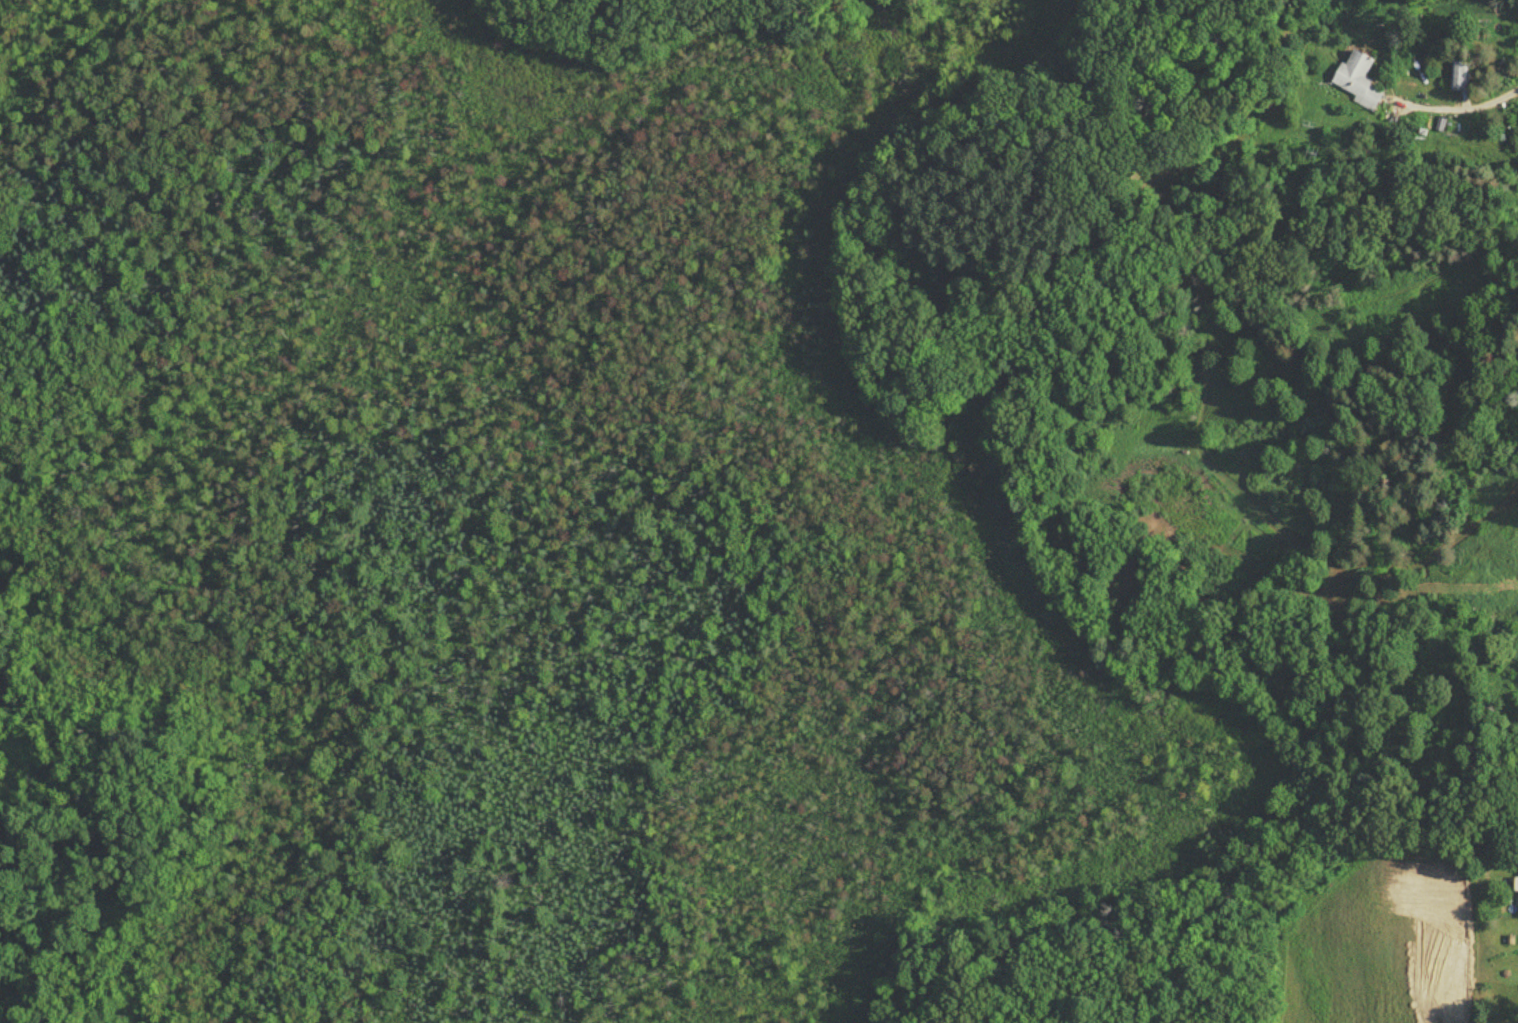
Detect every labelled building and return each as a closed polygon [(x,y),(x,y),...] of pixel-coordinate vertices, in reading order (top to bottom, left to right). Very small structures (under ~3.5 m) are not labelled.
[(1374,64),(1350,52),(1330,90),(1374,112),(1383,94),(1364,85),(1374,64)] [(1468,67),(1451,67),(1450,97),(1468,97),(1468,67)]
